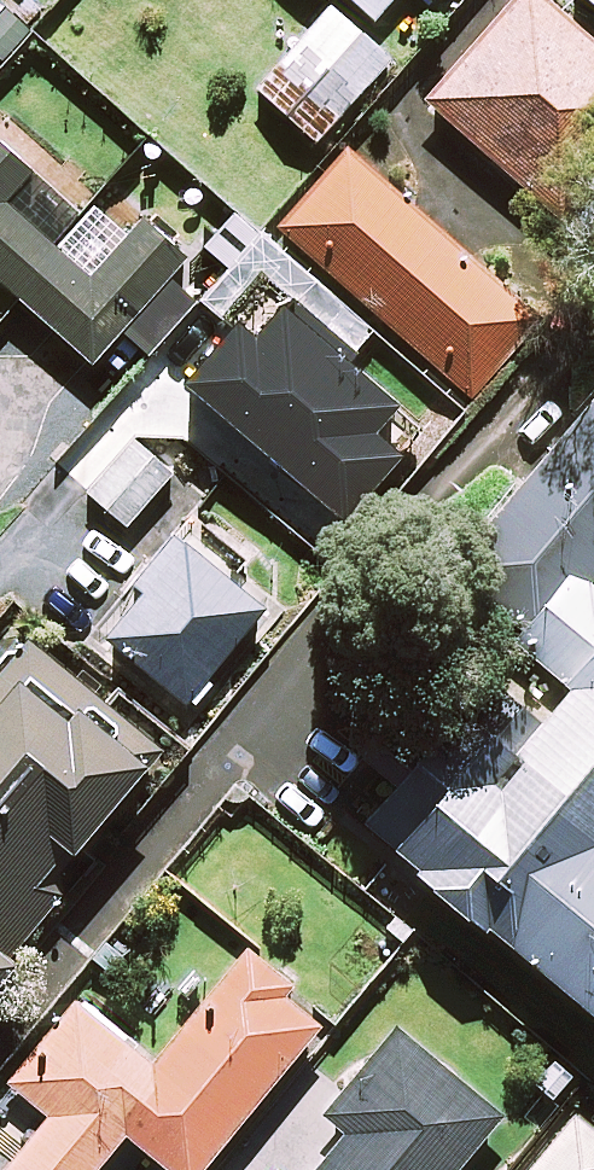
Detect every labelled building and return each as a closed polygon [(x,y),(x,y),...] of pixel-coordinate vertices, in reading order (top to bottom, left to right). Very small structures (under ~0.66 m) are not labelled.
[(375,20),(393,0),(353,0),(375,20)] [(547,0),(519,0),(430,103),(565,220),(593,187),(593,40),(547,0)] [(391,59),(332,8),(259,93),(319,144),(391,59)] [(0,141),(0,279),(93,362),(186,258),(142,218),(88,278),(15,213),(44,180),(0,141)] [(539,320),(349,151),(281,228),(471,397),(539,320)] [(590,582),(593,578),(593,400),(485,532),(518,615),(519,637),(575,683),(525,744),(480,739),(456,768),(428,745),(365,822),(593,1011),(593,585),(590,582)] [(174,475),(135,440),(88,493),(126,527),(174,475)] [(267,605),(179,535),(101,633),(189,703),(267,605)] [(29,638),(0,673),(0,973),(78,876),(64,866),(162,745),(119,711),(29,638)] [(249,951),(155,1064),(79,1000),(11,1082),(50,1115),(4,1169),(133,1169),(149,1151),(173,1169),(201,1169),(320,1026),(284,996),(292,986),(249,951)] [(396,1030),(325,1114),(349,1133),(318,1169),(457,1169),(501,1118),(396,1030)] [(576,1116),(531,1169),(593,1169),(593,1131),(576,1116)]
